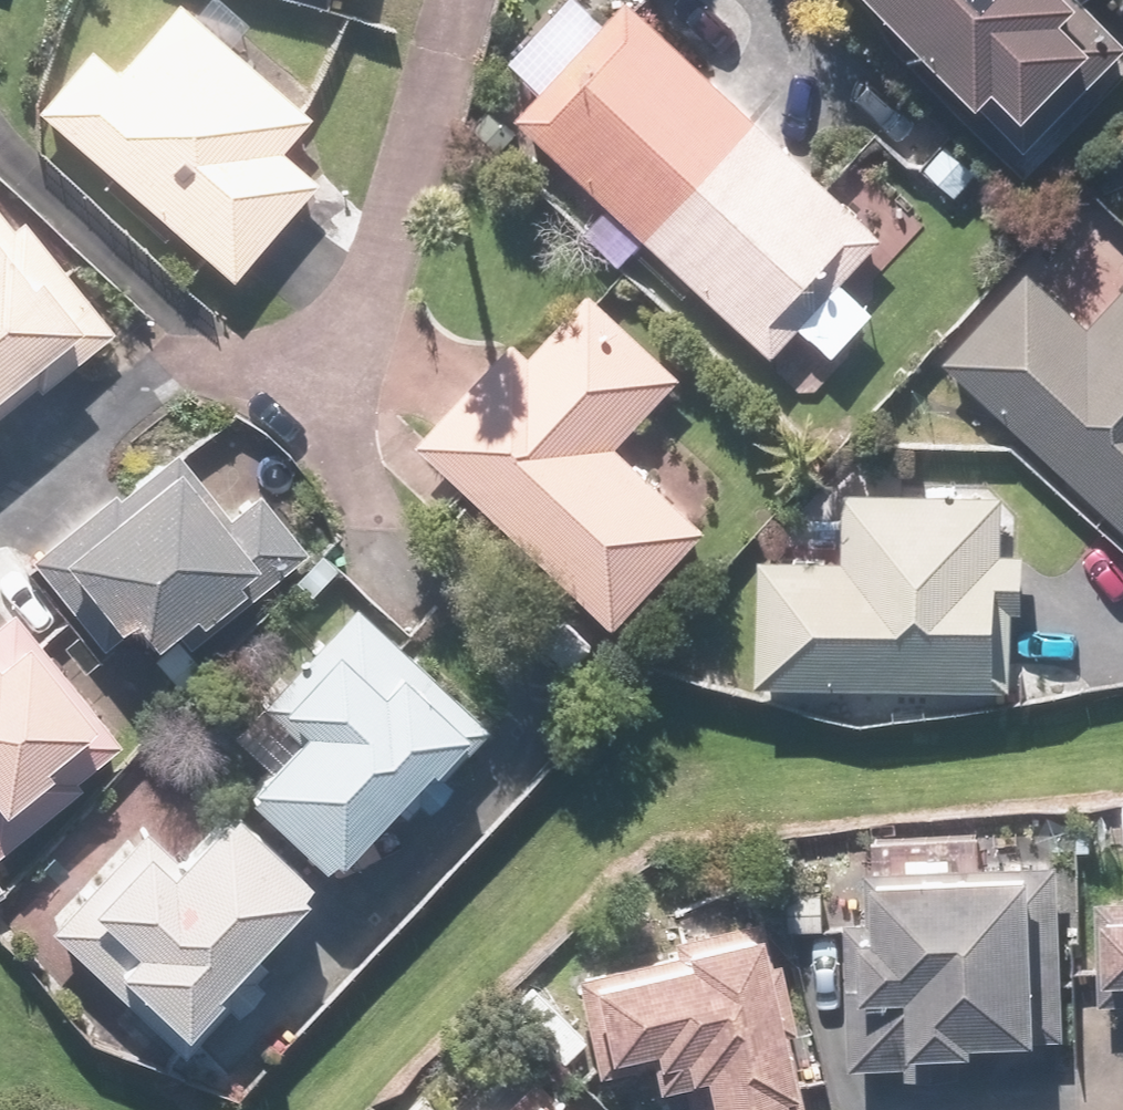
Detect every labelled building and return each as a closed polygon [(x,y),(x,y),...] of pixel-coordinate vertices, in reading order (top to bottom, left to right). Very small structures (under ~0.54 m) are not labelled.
[(49,101),(241,280),(332,182),(291,144),(318,114),(196,0),(185,0),(123,66),(101,45),(49,101)] [(529,107),(791,352),(816,325),(842,349),(881,308),(855,283),(900,236),(648,0),(629,0),(529,107)] [(1010,95),(1030,76),(1054,102),(1120,40),(1089,7),(1096,0),(920,0),(1010,95)] [(0,199),(0,400),(113,314),(38,214),(24,225),(0,199)] [(957,352),(1122,509),(1122,293),(1100,317),(1041,261),(956,351),(957,352)] [(527,337),(433,437),(630,624),(719,530),(629,444),(693,375),(603,290),(543,353),(527,337)] [(137,490),(128,479),(38,554),(114,646),(154,613),(172,634),(209,603),(221,618),(313,541),(269,490),(244,511),(190,446),(137,490)] [(772,549),(768,669),(1019,677),(1021,603),(1035,603),(1036,550),(1011,549),(1013,492),(854,487),(852,552),(772,549)] [(341,866),(493,718),(372,601),(275,696),(310,731),(259,781),(341,866)] [(1,858),(138,743),(23,606),(0,625),(0,856),(1,858)] [(237,979),(334,882),(250,798),(188,861),(154,827),(55,926),(180,1051),(244,987),(237,979)] [(1057,857),(985,855),(985,828),(881,826),(879,916),(863,916),(860,1053),(919,1055),(918,1065),(959,1066),(960,1033),(998,1033),(998,1021),(1054,1022),(1057,857)] [(1105,889),(1103,995),(1122,996),(1122,889),(1105,889)] [(770,912),(769,907),(683,928),(686,940),(584,965),(609,1067),(662,1054),(665,1068),(685,1064),(696,1109),(806,1109),(797,1075),(809,1072),(770,912)] [(538,1056),(480,1109),(589,1109),(538,1056)]
